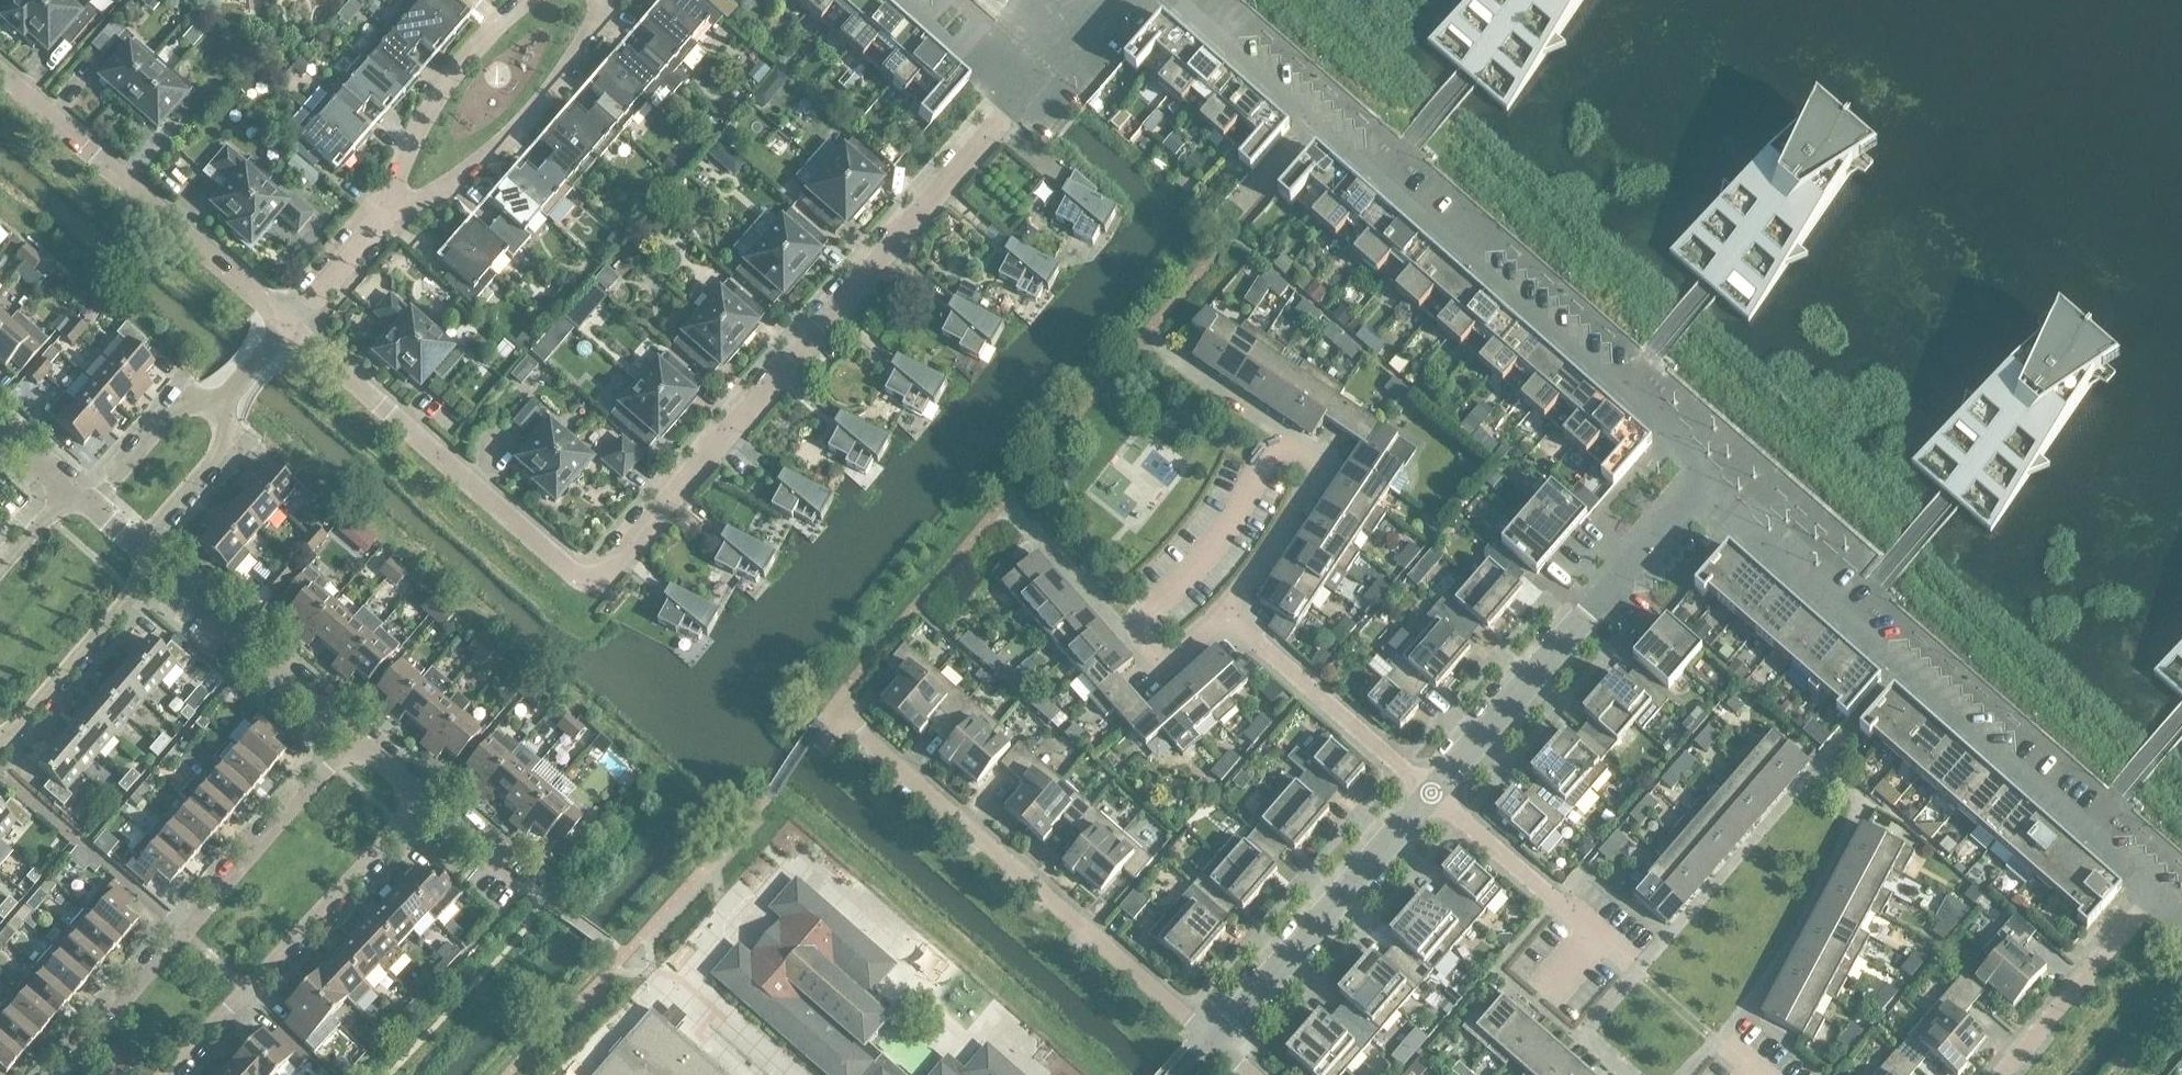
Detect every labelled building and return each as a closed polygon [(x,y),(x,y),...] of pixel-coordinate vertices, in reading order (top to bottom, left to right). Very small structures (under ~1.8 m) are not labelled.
[(0,19),(6,24),(3,27),(14,36),(16,33),(22,38),(55,0),(17,0),(0,19)] [(79,14),(63,0),(55,0),(22,38),(33,48),(37,43),(47,52),(65,31),(75,40),(98,13),(87,4),(79,14)] [(352,0),(350,0),(347,4),(357,13),(361,8),(352,0)] [(435,55),(452,36),(410,0),(385,28),(405,46),(413,37),(435,55)] [(450,0),(410,0),(452,36),(469,17),(450,0)] [(683,0),(664,0),(655,10),(690,40),(706,22),(713,28),(722,17),(702,0),(694,9),(683,0)] [(729,0),(707,0),(705,2),(726,20),(737,7),(729,0)] [(817,0),(793,0),(807,12),(817,0)] [(807,12),(827,30),(843,12),(854,0),(817,0),(807,12)] [(843,12),(827,30),(848,48),(883,8),(874,0),(854,0),(843,12)] [(1427,43),(1458,70),(1459,68),(1487,93),(1486,95),(1506,112),(1543,59),(1566,48),(1556,40),(1583,0),(1474,0),(1427,43)] [(883,8),(848,48),(869,66),(904,26),(883,8)] [(672,75),(697,46),(690,40),(655,10),(638,29),(660,48),(652,57),(672,75)] [(1184,36),(1163,17),(1124,61),(1137,72),(1142,67),(1151,74),(1184,36)] [(218,18),(211,26),(220,34),(227,25),(218,18)] [(405,46),(385,28),(376,20),(367,31),(376,39),(360,57),(402,93),(418,74),(397,55),(405,46)] [(209,30),(199,21),(193,28),(203,37),(209,30)] [(890,84),(921,48),(925,44),(904,26),(869,66),(890,84)] [(153,56),(124,30),(106,51),(116,59),(99,78),(108,86),(104,91),(114,100),(153,56)] [(1184,36),(1151,74),(1172,92),(1205,54),(1184,36)] [(925,44),(921,48),(890,84),(911,103),(946,63),(925,44)] [(622,48),(605,67),(647,104),(651,107),(668,88),(674,93),(682,84),(672,75),(652,57),(643,67),(622,48)] [(1172,92),(1193,111),(1226,72),(1205,54),(1172,92)] [(172,72),(153,56),(114,100),(133,116),(172,72)] [(363,94),(385,113),(402,93),(360,57),(335,86),(355,103),(363,94)] [(300,58),(292,68),(302,76),(310,66),(300,58)] [(967,81),(946,63),(911,103),(920,111),(916,115),(929,125),(967,81)] [(250,67),(242,77),(252,86),(260,76),(250,67)] [(588,87),(609,106),(601,115),(621,132),(647,104),(605,67),(588,87)] [(679,70),(674,76),(683,84),(688,78),(679,70)] [(172,72),(133,116),(144,125),(147,121),(156,129),(173,109),(183,118),(191,108),(192,107),(203,117),(212,107),(201,97),(172,72)] [(1213,129),(1243,94),(1247,90),(1226,72),(1193,111),(1213,129)] [(761,85),(751,97),(763,107),(768,101),(767,90),(761,85)] [(368,132),(347,113),(355,103),(335,86),(310,115),(351,151),(368,132)] [(1268,109),(1247,90),(1243,94),(1213,129),(1234,147),(1268,109)] [(831,99),(824,107),(831,112),(837,104),(831,99)] [(1712,214),(1669,254),(1699,280),(1700,279),(1729,304),(1728,305),(1748,323),(1785,269),(1807,258),(1798,250),(1851,172),(1859,167),(1859,168),(1876,157),(1853,137),(1852,138),(1837,124),(1838,123),(1815,104),(1806,122),(1808,123),(1804,130),(1734,194),(1724,186),(1717,210),(1712,214)] [(593,124),(572,106),(555,125),(596,161),(621,132),(601,115),(593,124)] [(745,106),(737,115),(744,121),(752,112),(745,106)] [(1123,108),(1113,119),(1121,127),(1132,116),(1123,108)] [(1268,109),(1234,147),(1243,155),(1238,160),(1251,171),(1289,127),(1268,109)] [(1158,125),(1166,116),(1158,110),(1150,119),(1158,125)] [(313,152),(334,170),(351,151),(310,115),(284,144),(305,161),(313,152)] [(571,190),(580,179),(596,161),(555,125),(538,144),(559,163),(551,173),(571,190)] [(728,126),(718,138),(730,148),(740,136),(728,126)] [(1173,132),(1162,144),(1174,154),(1185,142),(1173,132)] [(712,141),(706,136),(697,136),(692,142),(703,151),(712,141)] [(889,171),(851,138),(824,170),(861,202),(864,200),(866,202),(877,190),(874,188),(889,171)] [(719,140),(707,153),(715,159),(726,158),(731,151),(719,140)] [(228,228),(264,186),(271,178),(251,161),(247,165),(226,146),(208,166),(229,184),(210,205),(221,214),(217,219),(228,228)] [(890,148),(883,155),(891,162),(897,155),(890,148)] [(1291,206),(1296,200),(1304,208),(1338,170),(1316,151),(1278,195),(1291,206)] [(1203,161),(1193,153),(1186,163),(1189,166),(1195,171),(1203,161)] [(295,156),(287,165),(297,174),(305,164),(295,156)] [(687,167),(676,158),(666,169),(677,178),(687,167)] [(504,183),(539,213),(546,219),(571,190),(551,173),(543,182),(521,163),(504,183)] [(862,208),(859,205),(861,202),(824,170),(796,201),(834,234),(848,217),(851,220),(862,208)] [(1304,208),(1325,226),(1359,188),(1338,170),(1304,208)] [(1093,197),(1096,191),(1074,171),(1061,196),(1065,199),(1054,220),(1074,230),(1072,235),(1092,245),(1100,229),(1105,233),(1117,210),(1093,197)] [(530,237),(523,231),(539,213),(504,183),(487,202),(509,221),(501,230),(521,248),(530,237)] [(264,186),(228,228),(233,232),(233,233),(233,234),(233,235),(234,235),(234,236),(234,237),(235,237),(235,238),(236,238),(236,239),(237,239),(237,240),(238,240),(238,241),(239,241),(240,241),(240,242),(241,242),(242,242),(243,242),(244,242),(250,247),(254,242),(255,242),(255,241),(256,241),(257,241),(258,240),(259,240),(259,239),(260,239),(260,238),(261,238),(262,237),(262,236),(263,235),(263,234),(264,233),(264,232),(264,231),(264,230),(277,215),(297,233),(306,222),(313,215),(292,197),(286,205),(264,186)] [(1359,188),(1325,226),(1346,244),(1379,206),(1359,188)] [(1215,194),(1206,205),(1214,212),(1223,201),(1215,194)] [(1346,244),(1367,262),(1400,224),(1379,206),(1346,244)] [(826,243),(789,210),(761,241),(799,274),(801,271),(804,274),(815,262),(812,259),(826,243)] [(657,214),(647,225),(656,233),(665,222),(657,214)] [(505,252),(512,258),(521,248),(501,230),(493,239),(471,221),(454,240),(489,270),(505,252)] [(1027,224),(1018,235),(1029,245),(1035,237),(1035,230),(1027,224)] [(1367,262),(1388,280),(1421,242),(1400,224),(1367,262)] [(616,232),(607,241),(615,248),(624,238),(616,232)] [(496,277),(489,270),(454,240),(437,259),(458,278),(450,287),(470,305),(496,277)] [(800,279),(797,277),(799,274),(761,241),(734,272),(772,305),(786,289),(789,291),(800,279)] [(1035,303),(1043,287),(1048,290),(1060,268),(1011,241),(1004,253),(1008,257),(997,277),(1017,288),(1015,293),(1035,303)] [(1388,280),(1409,299),(1442,260),(1421,242),(1388,280)] [(34,253),(25,246),(15,257),(23,265),(34,253)] [(23,265),(32,272),(42,261),(34,253),(23,265)] [(1282,272),(1290,263),(1282,255),(1273,265),(1282,272)] [(1409,299),(1430,317),(1463,279),(1442,260),(1409,299)] [(607,269),(596,282),(605,290),(617,277),(607,269)] [(1267,270),(1258,281),(1268,289),(1277,278),(1267,270)] [(1303,290),(1312,280),(1300,270),(1292,280),(1303,290)] [(569,278),(564,284),(575,294),(585,283),(579,277),(569,278)] [(1278,298),(1287,287),(1277,278),(1268,289),(1278,298)] [(1430,317),(1450,335),(1484,297),(1463,279),(1430,317)] [(764,314),(726,281),(699,312),(737,345),(739,343),(742,345),(752,333),(750,331),(764,314)] [(964,282),(957,295),(972,303),(979,290),(964,282)] [(1327,292),(1315,282),(1306,293),(1318,302),(1327,292)] [(563,287),(554,298),(563,306),(573,295),(563,287)] [(367,314),(377,299),(366,291),(355,306),(367,314)] [(377,349),(372,354),(377,359),(380,364),(384,367),(389,369),(394,373),(430,331),(389,295),(373,313),(393,331),(387,337),(382,339),(378,344),(377,349)] [(1450,335),(1471,353),(1505,315),(1484,297),(1450,335)] [(940,334),(961,345),(959,350),(978,360),(987,344),(991,348),(1004,325),(954,299),(947,311),(951,314),(940,334)] [(1304,301),(1295,312),(1305,321),(1314,310),(1304,301)] [(576,304),(564,318),(577,329),(589,315),(576,304)] [(1344,325),(1353,316),(1341,306),(1333,316),(1344,325)] [(11,320),(0,310),(0,332),(11,320)] [(1205,361),(1203,363),(1214,370),(1239,332),(1206,310),(1191,327),(1206,337),(1195,354),(1205,361)] [(1314,329),(1324,318),(1314,310),(1305,321),(1314,329)] [(737,350),(734,348),(737,345),(699,312),(672,344),(709,377),(724,360),(727,363),(737,350)] [(5,368),(11,361),(22,370),(48,340),(16,313),(11,320),(0,332),(0,364),(5,368)] [(1505,315),(1471,353),(1492,371),(1525,333),(1505,315)] [(71,324),(62,316),(52,327),(61,335),(69,327),(70,325),(71,324)] [(1960,423),(1956,426),(1912,466),(1943,493),(1944,491),(1953,499),(1972,516),(1971,518),(1991,535),(2028,482),(2051,471),(2041,463),(2095,385),(2102,380),(2103,381),(2120,369),(2097,349),(2096,350),(2081,337),(2082,336),(2059,316),(2050,335),(2051,335),(2047,343),(1977,407),(1967,399),(1960,423)] [(76,318),(71,324),(70,325),(69,327),(79,336),(87,328),(76,318)] [(141,390),(148,381),(143,377),(153,365),(139,352),(147,342),(126,323),(116,334),(126,343),(109,362),(141,390)] [(1265,336),(1245,323),(1239,332),(1214,370),(1224,378),(1226,375),(1235,381),(1265,336)] [(1366,324),(1365,325),(1356,337),(1367,346),(1378,334),(1366,324)] [(61,335),(72,344),(79,336),(69,327),(61,335)] [(515,342),(526,351),(536,339),(525,329),(515,342)] [(465,354),(454,345),(451,349),(430,331),(394,373),(405,383),(409,378),(419,387),(438,366),(447,374),(465,354)] [(1340,332),(1331,343),(1341,352),(1350,341),(1340,332)] [(1492,371),(1513,389),(1546,351),(1525,333),(1492,371)] [(1367,346),(1378,356),(1389,344),(1378,334),(1367,346)] [(544,335),(530,352),(543,363),(558,347),(544,335)] [(1254,396),(1279,359),(1285,350),(1265,336),(1235,381),(1244,387),(1242,390),(1254,396)] [(1350,360),(1360,349),(1350,341),(1341,352),(1350,360)] [(1546,351),(1513,389),(1534,407),(1567,369),(1546,351)] [(702,385),(664,353),(637,384),(674,417),(677,414),(680,417),(690,405),(687,402),(702,385)] [(1409,363),(1398,353),(1388,365),(1399,374),(1409,363)] [(527,356),(521,363),(532,372),(538,365),(527,356)] [(922,418),(930,402),(934,406),(947,383),(897,357),(890,368),(894,371),(883,392),(904,403),(902,407),(922,418)] [(44,376),(45,376),(52,368),(41,358),(34,367),(44,376)] [(1264,404),(1265,401),(1274,407),(1298,372),(1279,359),(1254,396),(1264,404)] [(118,405),(128,394),(133,398),(141,390),(109,362),(92,382),(118,405)] [(1324,376),(1305,363),(1298,372),(1274,407),(1283,414),(1282,416),(1293,422),(1324,376)] [(34,367),(27,375),(37,384),(44,376),(34,367)] [(1534,407),(1555,426),(1588,387),(1567,369),(1534,407)] [(1315,434),(1324,420),(1339,399),(1345,390),(1324,376),(1293,422),(1303,431),(1305,428),(1315,434)] [(1393,378),(1384,388),(1395,398),(1404,388),(1393,378)] [(1439,390),(1428,380),(1419,391),(1430,401),(1439,390)] [(106,430),(114,421),(108,417),(118,405),(92,382),(74,402),(106,430)] [(675,422),(672,419),(674,417),(637,384),(609,415),(647,448),(662,432),(664,434),(675,422)] [(1588,387),(1555,426),(1576,444),(1609,406),(1588,387)] [(1400,413),(1414,396),(1404,388),(1395,398),(1390,404),(1400,413)] [(1361,445),(1376,424),(1339,399),(1324,420),(1361,445)] [(1451,419),(1458,410),(1448,401),(1440,410),(1451,419)] [(74,402),(57,422),(83,445),(94,434),(99,438),(106,430),(74,402)] [(1576,444),(1596,462),(1630,424),(1609,406),(1576,444)] [(850,417),(847,418),(861,425),(863,424),(869,421),(864,410),(850,417)] [(569,442),(549,424),(552,420),(542,411),(524,432),(533,440),(515,461),(525,470),(521,474),(533,484),(569,442)] [(878,463),(890,440),(861,425),(847,418),(840,414),(833,426),(837,429),(826,449),(847,460),(845,465),(865,475),(873,459),(878,463)] [(1469,417),(1460,427),(1471,437),(1481,426),(1469,417)] [(1361,454),(1354,464),(1390,488),(1399,494),(1408,480),(1406,471),(1403,469),(1403,468),(1415,450),(1398,439),(1376,424),(1361,445),(1357,452),(1361,454)] [(1606,470),(1600,476),(1613,486),(1651,442),(1630,424),(1596,462),(1606,470)] [(621,478),(640,456),(620,438),(601,460),(621,478)] [(1142,438),(1089,504),(1137,541),(1190,476),(1142,438)] [(533,484),(538,488),(535,491),(546,500),(549,498),(554,502),(591,460),(569,442),(533,484)] [(1512,449),(1504,443),(1494,455),(1502,461),(1512,449)] [(1348,473),(1345,472),(1339,483),(1376,508),(1390,488),(1354,464),(1348,473)] [(296,489),(285,479),(269,465),(259,477),(253,473),(246,481),(278,509),(296,489)] [(812,526),(817,517),(821,521),(833,498),(784,471),(777,484),(780,486),(770,507),(791,518),(793,516),(812,526)] [(1492,472),(1483,482),(1493,491),(1502,480),(1492,472)] [(310,483),(298,473),(297,473),(292,479),(304,490),(310,483)] [(239,490),(244,494),(234,506),(261,529),(278,509),(246,481),(239,490)] [(1372,534),(1386,515),(1376,508),(1339,483),(1331,493),(1333,495),(1327,504),(1363,528),(1372,534)] [(1587,517),(1551,486),(1534,505),(1570,536),(1587,517)] [(1460,488),(1451,499),(1460,507),(1469,496),(1460,488)] [(1591,494),(1582,505),(1590,512),(1600,501),(1591,494)] [(1321,513),(1319,511),(1312,522),(1350,548),(1363,528),(1327,504),(1321,513)] [(1570,536),(1534,505),(1518,524),(1553,555),(1570,536)] [(243,549),(249,542),(261,529),(234,506),(224,517),(219,513),(211,521),(243,549)] [(1455,515),(1447,524),(1453,529),(1459,528),(1463,522),(1455,515)] [(1436,534),(1443,527),(1431,517),(1424,525),(1436,534)] [(357,525),(349,518),(339,530),(347,537),(357,525)] [(209,534),(199,546),(226,569),(232,575),(250,555),(243,549),(211,521),(204,530),(209,534)] [(1346,573),(1359,554),(1350,548),(1312,522),(1304,532),(1307,534),(1301,543),(1336,567),(1346,573)] [(1518,524),(1501,543),(1536,574),(1553,555),(1518,524)] [(326,536),(316,527),(308,535),(319,545),(326,536)] [(776,555),(727,529),(721,541),(724,544),(713,564),(734,576),(735,573),(755,583),(760,575),(764,578),(776,555)] [(301,544),(311,553),(319,545),(308,535),(301,544)] [(1295,552),(1292,550),(1286,562),(1323,587),(1336,567),(1301,543),(1295,552)] [(1420,553),(1408,543),(1400,552),(1412,562),(1420,553)] [(1488,563),(1472,582),(1505,611),(1517,596),(1515,594),(1520,589),(1515,585),(1524,575),(1498,552),(1489,545),(1487,548),(1484,553),(1485,559),(1488,563)] [(1704,596),(1708,592),(1717,600),(1748,564),(1728,547),(1694,587),(1704,596)] [(1392,562),(1403,572),(1412,562),(1400,552),(1392,562)] [(1052,574),(1044,564),(1042,566),(1034,557),(1019,571),(1007,557),(992,574),(1018,604),(1052,574)] [(389,561),(379,572),(388,579),(397,568),(389,561)] [(1278,572),(1281,574),(1274,583),(1310,606),(1323,587),(1286,562),(1278,572)] [(272,574),(259,563),(251,572),(265,583),(272,574)] [(1717,600),(1736,617),(1767,581),(1748,564),(1717,600)] [(292,576),(281,566),(274,575),(284,584),(292,576)] [(302,573),(282,597),(293,606),(287,613),(299,624),(294,629),(303,636),(334,601),(323,591),(329,584),(311,568),(310,569),(308,567),(302,573)] [(396,586),(406,576),(397,568),(388,579),(396,586)] [(1427,577),(1417,568),(1408,578),(1418,587),(1427,577)] [(1066,593),(1059,585),(1061,583),(1052,574),(1018,604),(1034,622),(1066,593)] [(1505,611),(1472,582),(1462,574),(1436,603),(1472,635),(1481,624),(1485,628),(1490,623),(1492,625),(1505,611)] [(266,583),(277,592),(284,584),(274,575),(266,583)] [(1389,589),(1377,579),(1369,588),(1380,598),(1389,589)] [(1736,617),(1755,633),(1786,597),(1767,581),(1736,617)] [(1278,614),(1268,628),(1285,643),(1310,606),(1274,583),(1268,592),(1266,590),(1259,602),(1278,614)] [(678,633),(679,630),(698,641),(703,632),(707,636),(720,613),(670,586),(664,598),(668,601),(657,622),(678,633)] [(1361,597),(1372,607),(1380,598),(1369,588),(1361,597)] [(1083,609),(1076,599),(1073,601),(1066,593),(1034,622),(1050,639),(1083,609)] [(421,608),(430,615),(439,605),(430,597),(421,608)] [(1755,633),(1773,649),(1805,614),(1786,597),(1755,633)] [(303,636),(311,643),(316,638),(327,648),(351,621),(344,615),(346,611),(334,601),(303,636)] [(1453,670),(1465,656),(1463,654),(1468,649),(1463,645),(1472,635),(1436,603),(1410,633),(1453,670)] [(351,621),(327,648),(338,658),(334,663),(342,671),(373,635),(380,628),(382,626),(362,608),(351,621)] [(1681,608),(1674,616),(1683,624),(1690,616),(1681,608)] [(1098,628),(1090,620),(1093,618),(1083,609),(1050,639),(1066,657),(1098,628)] [(435,620),(444,628),(453,617),(445,610),(435,620)] [(1773,649),(1792,666),(1823,630),(1805,614),(1773,649)] [(1357,625),(1345,615),(1337,624),(1349,634),(1357,625)] [(1702,650),(1666,619),(1649,638),(1685,669),(1702,650)] [(1701,623),(1693,632),(1701,639),(1709,630),(1701,623)] [(1329,634),(1341,644),(1349,634),(1337,624),(1329,634)] [(342,671),(351,678),(355,673),(367,683),(400,645),(380,628),(373,635),(342,671)] [(1115,645),(1107,634),(1105,636),(1098,628),(1066,657),(1082,675),(1115,645)] [(1792,666),(1811,682),(1842,646),(1823,630),(1792,666)] [(978,640),(969,632),(960,643),(969,650),(978,640)] [(1410,633),(1384,663),(1394,671),(1420,694),(1429,684),(1433,688),(1438,683),(1440,684),(1453,670),(1410,633)] [(477,638),(468,649),(476,656),(486,645),(477,638)] [(1633,658),(1668,689),(1685,669),(1649,638),(1633,658)] [(162,652),(148,640),(132,658),(161,683),(176,665),(182,670),(191,659),(171,642),(162,652)] [(969,650),(978,658),(987,648),(978,640),(969,650)] [(1368,651),(1358,642),(1347,654),(1358,663),(1368,651)] [(938,673),(905,644),(887,664),(900,676),(901,675),(904,677),(882,702),(899,717),(938,673)] [(485,663),(494,653),(486,645),(476,656),(485,663)] [(1117,676),(1130,664),(1122,656),(1125,653),(1115,645),(1082,675),(1098,693),(1117,676)] [(1725,646),(1718,653),(1726,660),(1732,653),(1725,646)] [(1842,646),(1811,682),(1830,699),(1861,663),(1842,646)] [(2152,674),(2181,700),(2181,647),(2152,674)] [(1262,670),(1245,655),(1232,666),(1218,649),(1206,658),(1209,660),(1200,667),(1229,699),(1262,670)] [(116,676),(145,701),(161,683),(132,658),(116,676)] [(1734,662),(1728,670),(1741,681),(1747,673),(1734,662)] [(422,678),(411,668),(407,670),(399,663),(376,690),(388,701),(383,706),(392,713),(422,678)] [(1014,671),(1005,663),(996,674),(1005,682),(1014,671)] [(1881,680),(1870,671),(1861,663),(1830,699),(1839,707),(1836,710),(1846,719),(1881,680)] [(1181,682),(1211,715),(1219,724),(1237,708),(1229,699),(1200,667),(1192,675),(1190,672),(1181,682)] [(422,678),(392,713),(400,721),(405,716),(416,725),(440,698),(451,685),(431,668),(422,678)] [(988,677),(981,670),(975,677),(983,683),(988,677)] [(1615,682),(1613,680),(1601,694),(1634,723),(1642,730),(1668,700),(1634,670),(1625,680),(1620,676),(1615,682)] [(1005,682),(1014,689),(1023,679),(1014,671),(1005,682)] [(1394,671),(1367,702),(1400,731),(1413,716),(1411,714),(1416,708),(1411,704),(1420,694),(1394,671)] [(941,709),(940,710),(951,720),(968,699),(938,673),(899,717),(920,735),(928,725),(925,723),(939,707),(941,709)] [(510,685),(518,692),(527,682),(519,674),(510,685)] [(100,694),(129,719),(145,701),(116,676),(100,694)] [(1117,676),(1098,693),(1089,701),(1105,718),(1113,710),(1128,727),(1147,709),(1117,676)] [(990,689),(995,683),(988,677),(983,683),(990,689)] [(1181,682),(1171,689),(1173,692),(1166,698),(1194,730),(1211,715),(1181,682)] [(524,697),(532,705),(542,694),(533,687),(524,697)] [(1913,708),(1904,700),(1894,691),(1859,731),(1869,740),(1873,736),(1882,744),(1913,708)] [(196,692),(185,704),(188,706),(195,712),(205,701),(196,692)] [(440,698),(416,725),(427,735),(423,741),(431,748),(462,712),(469,704),(456,693),(447,705),(440,698)] [(85,712),(113,737),(129,719),(100,694),(85,712)] [(1586,716),(1590,720),(1582,730),(1608,753),(1634,723),(1601,694),(1588,708),(1591,710),(1586,716)] [(1050,703),(1041,695),(1033,706),(1041,713),(1050,703)] [(1013,709),(1018,703),(1011,697),(1005,703),(1013,709)] [(1745,706),(1734,697),(1727,705),(1737,714),(1745,706)] [(1166,698),(1156,707),(1153,704),(1147,709),(1128,727),(1146,746),(1162,732),(1183,755),(1202,739),(1194,730),(1166,698)] [(1000,727),(976,706),(968,699),(951,720),(961,729),(962,727),(964,729),(940,758),(949,766),(952,763),(960,770),(990,735),(991,736),(1000,727)] [(1791,705),(1786,700),(1779,709),(1784,713),(1791,705)] [(1041,713),(1050,721),(1059,710),(1050,703),(1041,713)] [(195,712),(188,706),(181,714),(189,721),(196,713),(195,712)] [(1913,708),(1882,744),(1901,760),(1932,724),(1913,708)] [(1699,727),(1707,718),(1696,709),(1688,718),(1699,727)] [(69,730),(97,755),(113,737),(85,712),(69,730)] [(431,748),(440,755),(444,750),(456,761),(480,733),(472,727),(474,723),(462,712),(431,748)] [(1811,720),(1804,713),(1796,723),(1803,729),(1811,720)] [(267,773),(284,754),(272,743),(280,733),(259,714),(249,725),(254,729),(237,748),(267,773)] [(1262,734),(1271,723),(1261,714),(1251,724),(1262,734)] [(566,715),(557,726),(565,733),(575,723),(566,715)] [(210,723),(202,716),(195,724),(203,731),(210,723)] [(1688,718),(1681,726),(1691,736),(1699,727),(1688,718)] [(574,741),(583,730),(575,723),(565,733),(574,741)] [(1077,744),(1086,733),(1075,724),(1066,734),(1077,744)] [(1251,724),(1242,735),(1253,744),(1262,734),(1251,724)] [(1901,760),(1920,776),(1951,741),(1932,724),(1901,760)] [(1711,744),(1719,735),(1708,726),(1701,735),(1711,744)] [(990,735),(960,770),(977,785),(1010,747),(1001,740),(1007,733),(1000,727),(991,736),(990,735)] [(1831,736),(1823,729),(1813,740),(1822,747),(1831,736)] [(53,749),(82,773),(97,755),(69,730),(53,749)] [(1608,770),(1599,763),(1608,753),(1582,730),(1573,740),(1568,736),(1563,742),(1561,740),(1549,754),(1590,790),(1608,770)] [(488,741),(465,768),(477,778),(472,784),(480,791),(512,755),(518,747),(506,737),(503,740),(495,733),(488,741)] [(1805,761),(1773,733),(1757,752),(1791,781),(1800,772),(1798,770),(1805,761)] [(164,749),(171,741),(163,734),(156,742),(164,749)] [(1701,735),(1694,742),(1704,752),(1711,744),(1701,735)] [(1304,774),(1305,773),(1331,796),(1340,786),(1345,790),(1349,785),(1352,786),(1364,772),(1323,736),(1296,766),(1304,774)] [(1025,739),(1020,744),(1029,751),(1037,743),(1031,738),(1025,739)] [(229,740),(213,759),(221,766),(251,792),(267,773),(237,748),(229,740)] [(1670,740),(1664,747),(1674,756),(1681,748),(1670,740)] [(1938,793),(1970,757),(1951,741),(1920,776),(1938,793)] [(156,742),(149,750),(157,757),(164,749),(156,742)] [(1011,772),(1029,752),(1019,743),(1001,764),(1011,772)] [(177,761),(184,753),(176,746),(169,754),(177,761)] [(591,746),(586,752),(590,755),(595,749),(591,746)] [(72,796),(66,791),(82,773),(53,749),(37,767),(51,779),(43,789),(63,807),(72,796)] [(1231,769),(1241,759),(1230,749),(1221,760),(1231,769)] [(1005,810),(1023,825),(1062,781),(1029,752),(1011,772),(1024,783),(1025,782),(1027,785),(1005,810)] [(1791,781),(1757,752),(1741,769),(1773,798),(1781,789),(1783,792),(1791,781)] [(169,754),(162,762),(170,769),(177,761),(169,754)] [(1566,801),(1574,808),(1590,790),(1549,754),(1536,768),(1539,770),(1534,775),(1539,779),(1530,789),(1556,812),(1566,801)] [(528,776),(522,770),(524,766),(512,755),(480,791),(489,798),(493,793),(505,803),(528,776)] [(1938,793),(1957,809),(1988,773),(1970,757),(1938,793)] [(1221,760),(1210,772),(1221,781),(1231,769),(1221,760)] [(1680,780),(1688,771),(1677,762),(1670,770),(1680,780)] [(234,811),(251,792),(221,766),(205,785),(234,811)] [(1769,808),(1766,806),(1773,798),(1741,769),(1725,787),(1759,817),(1769,808)] [(1670,770),(1661,780),(1672,790),(1680,780),(1670,770)] [(132,786),(139,778),(131,771),(124,779),(132,786)] [(1305,773),(1304,774),(1295,784),(1288,778),(1272,797),(1312,832),(1324,818),(1322,816),(1327,810),(1322,806),(1331,796),(1305,773)] [(1976,826),(2007,790),(1988,773),(1957,809),(1976,826)] [(551,790),(539,780),(536,782),(528,776),(505,803),(516,813),(512,818),(520,825),(551,790)] [(124,779),(117,787),(125,794),(132,786),(124,779)] [(1023,825),(1043,843),(1052,833),(1049,831),(1063,815),(1065,817),(1064,818),(1074,827),(1092,807),(1062,781),(1023,825)] [(1882,781),(1874,791),(1893,807),(1901,798),(1882,781)] [(144,799),(151,791),(143,784),(136,792),(144,799)] [(188,804),(218,830),(234,811),(205,785),(188,804)] [(1750,825),(1752,827),(1759,817),(1725,787),(1710,805),(1742,833),(1750,825)] [(1538,850),(1564,819),(1556,812),(1530,789),(1521,800),(1516,796),(1512,801),(1509,799),(1496,814),(1538,850)] [(520,825),(529,833),(533,828),(545,838),(551,831),(562,840),(583,817),(571,807),(568,810),(561,804),(563,800),(551,790),(520,825)] [(1995,842),(2026,806),(2007,790),(1976,826),(1995,842)] [(136,792),(129,800),(137,807),(144,799),(136,792)] [(1659,805),(1648,795),(1639,806),(1649,815),(1659,805)] [(1272,797),(1255,817),(1262,823),(1254,831),(1280,854),(1288,846),(1293,850),(1297,844),(1300,846),(1312,832),(1272,797)] [(1742,833),(1710,805),(1702,798),(1687,817),(1728,853),(1738,844),(1735,842),(1742,833)] [(16,822),(21,827),(30,817),(10,800),(1,810),(0,808),(0,840),(16,822)] [(201,849),(218,830),(188,804),(171,823),(201,849)] [(1629,817),(1640,826),(1649,815),(1639,806),(1629,817)] [(1995,842),(2014,858),(2045,823),(2026,806),(1995,842)] [(1088,837),(1063,865),(1073,874),(1076,871),(1083,878),(1122,833),(1092,807),(1074,827),(1085,837),(1086,835),(1088,837)] [(1906,809),(1902,814),(1910,821),(1917,813),(1913,809),(1906,809)] [(184,868),(189,863),(201,849),(171,823),(163,816),(147,835),(184,868)] [(1671,834),(1711,869),(1718,861),(1721,863),(1728,853),(1687,817),(1671,834)] [(2025,885),(2033,875),(2064,839),(2045,823),(2014,858),(2006,868),(2025,885)] [(1892,869),(1902,874),(1914,852),(1866,827),(1861,837),(1858,836),(1853,848),(1893,869),(1892,869)] [(1219,855),(1260,892),(1273,877),(1270,875),(1275,870),(1270,866),(1280,854),(1254,831),(1244,843),(1236,836),(1219,855)] [(1627,840),(1617,831),(1608,842),(1618,851),(1627,840)] [(1122,833),(1083,878),(1101,893),(1123,868),(1125,870),(1124,871),(1135,880),(1153,860),(1122,833)] [(1704,877),(1711,869),(1671,834),(1656,852),(1663,859),(1697,888),(1707,879),(1704,877)] [(134,858),(126,867),(147,886),(156,876),(168,887),(184,868),(147,835),(130,855),(134,858)] [(1958,846),(1947,837),(1939,846),(1950,856),(1958,846)] [(2064,839),(2033,875),(2052,891),(2083,856),(2064,839)] [(1598,853),(1609,862),(1618,851),(1608,842),(1598,853)] [(1882,890),(1892,869),(1893,869),(1853,848),(1846,858),(1849,860),(1844,869),(1882,890)] [(1219,855),(1192,885),(1227,916),(1236,905),(1241,909),(1245,904),(1248,906),(1260,892),(1219,855)] [(1441,892),(1475,922),(1502,891),(1460,855),(1447,870),(1450,872),(1445,878),(1449,881),(1441,892)] [(2052,891),(2071,908),(2102,872),(2083,856),(2052,891)] [(1961,857),(1952,867),(1964,878),(1973,868),(1961,857)] [(1690,899),(1697,888),(1663,859),(1648,877),(1680,905),(1687,897),(1690,899)] [(424,876),(416,869),(400,886),(428,914),(436,922),(461,894),(433,867),(424,876)] [(35,884),(41,876),(33,869),(26,877),(35,884)] [(1891,895),(1882,890),(1844,869),(1839,879),(1836,877),(1831,889),(1870,910),(1880,916),(1891,895)] [(2071,908),(2080,915),(2076,919),(2087,928),(2121,889),(2102,872),(2071,908)] [(1673,913),(1680,905),(1648,877),(1632,895),(1665,925),(1675,915),(1673,913)] [(871,992),(894,966),(796,881),(772,909),(784,919),(777,928),(784,934),(765,956),(758,950),(751,958),(739,947),(715,975),(830,1074),(900,1074),(859,1040),(888,1007),(871,992)] [(84,910),(120,942),(138,922),(125,911),(134,901),(112,882),(103,893),(101,891),(84,910)] [(1192,885),(1167,915),(1208,951),(1220,937),(1218,935),(1223,930),(1218,926),(1227,916),(1192,885)] [(1983,894),(1972,885),(1963,895),(1974,904),(1983,894)] [(383,904),(412,931),(428,914),(400,886),(383,904)] [(1119,908),(1133,920),(1150,901),(1136,889),(1119,908)] [(1831,889),(1824,900),(1826,901),(1821,911),(1859,931),(1870,910),(1831,889)] [(40,904),(47,897),(39,890),(32,898),(40,904)] [(1408,916),(1449,952),(1475,922),(1441,892),(1432,902),(1427,898),(1423,903),(1420,901),(1408,916)] [(2017,897),(2012,903),(2029,917),(2034,911),(2017,897)] [(10,913),(17,905),(8,898),(2,906),(10,913)] [(25,906),(33,912),(40,904),(32,898),(25,906)] [(395,948),(412,931),(383,904),(367,921),(395,948)] [(0,907),(0,918),(3,921),(10,913),(2,906),(0,907)] [(104,960),(120,942),(84,910),(68,929),(104,960)] [(1869,936),(1859,931),(1821,911),(1816,921),(1813,919),(1808,931),(1858,957),(1869,936)] [(1949,912),(1941,921),(1951,930),(1959,921),(1949,912)] [(1992,960),(1993,959),(2028,990),(2046,969),(2036,961),(2033,964),(2018,950),(2025,941),(2027,942),(2036,932),(2015,914),(1982,952),(1992,960)] [(1208,951),(1167,915),(1149,935),(1183,964),(1186,961),(1193,968),(1208,951)] [(1389,951),(1423,981),(1449,952),(1408,916),(1395,930),(1398,932),(1393,937),(1398,941),(1389,951)] [(367,921),(350,938),(379,965),(387,973),(403,956),(395,948),(367,921)] [(1943,939),(1951,930),(1941,921),(1933,930),(1943,939)] [(14,934),(6,927),(0,935),(7,942),(14,934)] [(88,979),(104,960),(68,929),(51,948),(88,979)] [(1808,931),(1801,942),(1804,943),(1799,953),(1846,978),(1858,957),(1808,931)] [(463,933),(456,940),(465,948),(471,941),(463,933)] [(334,956),(363,983),(379,965),(350,938),(334,956)] [(71,998),(88,979),(51,948),(35,966),(71,998)] [(1917,948),(1909,958),(1919,967),(1927,958),(1917,948)] [(448,966),(460,954),(454,949),(443,960),(448,966)] [(1356,975),(1397,1011),(1423,981),(1389,951),(1380,961),(1375,957),(1371,963),(1368,961),(1356,975)] [(1826,994),(1835,999),(1846,978),(1799,953),(1794,963),(1791,961),(1786,973),(1826,994)] [(371,990),(363,983),(334,956),(318,973),(346,1000),(354,1007),(371,990)] [(929,971),(924,977),(931,982),(941,968),(924,956),(919,964),(929,971)] [(1911,976),(1919,967),(1909,958),(1901,967),(1911,976)] [(2028,990),(1993,959),(1992,960),(1975,980),(1985,988),(1987,985),(2013,1007),(2028,990)] [(443,960),(429,975),(435,980),(448,966),(443,960)] [(55,1017),(71,998),(35,966),(19,985),(55,1017)] [(1471,972),(1467,976),(1468,984),(1472,988),(1479,980),(1471,972)] [(302,990),(330,1017),(346,1000),(318,973),(302,990)] [(1786,973),(1779,984),(1782,985),(1777,995),(1815,1015),(1826,994),(1786,973)] [(1337,1011),(1371,1041),(1397,1011),(1356,975),(1344,989),(1346,991),(1341,997),(1346,1001),(1337,1011)] [(1954,984),(1975,1002),(1983,992),(1963,975),(1954,984)] [(1975,1002),(1954,984),(1925,1018),(1970,1056),(1985,1039),(1959,1017),(1964,1011),(1965,1012),(1975,1002)] [(39,1035),(55,1017),(19,985),(2,1004),(39,1035)] [(1885,985),(1877,994),(1887,1003),(1895,994),(1885,985)] [(427,986),(415,999),(420,1005),(433,991),(427,986)] [(1461,999),(1449,988),(1441,997),(1454,1008),(1461,999)] [(284,1024),(305,1043),(330,1017),(302,990),(285,1007),(292,1014),(284,1024)] [(1879,1013),(1887,1003),(1877,994),(1869,1004),(1879,1013)] [(1777,995),(1771,1004),(1769,1003),(1763,1016),(1813,1042),(1824,1020),(1815,1015),(1777,995)] [(1503,998),(1485,1018),(1477,1011),(1462,1028),(1487,1051),(1525,1007),(1516,999),(1511,1004),(1503,998)] [(402,1012),(408,1018),(420,1005),(415,999),(402,1012)] [(1445,1001),(1439,1008),(1448,1016),(1454,1009),(1445,1001)] [(39,1035),(2,1004),(0,1007),(0,1035),(22,1054),(39,1035)] [(1504,1065),(1510,1058),(1537,1028),(1530,1022),(1535,1016),(1525,1007),(1487,1051),(1504,1065)] [(661,1018),(652,1010),(624,1042),(621,1040),(609,1054),(611,1056),(595,1074),(727,1074),(661,1018)] [(1304,1035),(1346,1071),(1371,1041),(1337,1011),(1328,1021),(1323,1017),(1319,1022),(1317,1020),(1304,1035)] [(1894,1017),(1890,1015),(1886,1016),(1884,1020),(1885,1024),(1889,1026),(1893,1025),(1895,1021),(1894,1017)] [(383,1034),(395,1021),(390,1016),(377,1029),(383,1034)] [(1925,1058),(1924,1057),(1929,1052),(1955,1074),(1959,1074),(1966,1067),(1963,1064),(1970,1056),(1925,1018),(1896,1051),(1916,1069),(1925,1058)] [(1853,1021),(1845,1031),(1855,1040),(1864,1030),(1853,1021)] [(1537,1028),(1510,1058),(1527,1073),(1554,1042),(1537,1028)] [(377,1029),(365,1042),(370,1047),(383,1034),(377,1029)] [(308,1059),(278,1030),(269,1039),(262,1032),(244,1050),(271,1074),(275,1074),(288,1061),(297,1070),(308,1059)] [(1847,1049),(1855,1040),(1845,1031),(1837,1040),(1847,1049)] [(1822,1034),(1814,1050),(1827,1056),(1835,1040),(1822,1034)] [(5,1074),(22,1054),(0,1035),(0,1069),(5,1074)] [(1346,1071),(1304,1035),(1290,1051),(1297,1058),(1295,1061),(1311,1074),(1342,1074),(1346,1071)] [(1571,1057),(1554,1042),(1527,1073),(1526,1074),(1555,1074),(1571,1057)] [(1413,1055),(1402,1045),(1391,1057),(1403,1068),(1413,1055)] [(987,1048),(965,1073),(948,1059),(933,1074),(1019,1074),(987,1048)] [(237,1074),(271,1074),(244,1050),(228,1067),(237,1074)] [(1916,1069),(1896,1051),(1875,1074),(1911,1074),(1916,1069)] [(1588,1072),(1571,1057),(1555,1074),(1585,1074),(1588,1072)] [(331,1069),(338,1074),(344,1074),(350,1068),(341,1059),(331,1069)] [(1457,1063),(1450,1072),(1453,1074),(1466,1074),(1468,1073),(1457,1063)] [(228,1067),(221,1074),(237,1074),(228,1067)]
